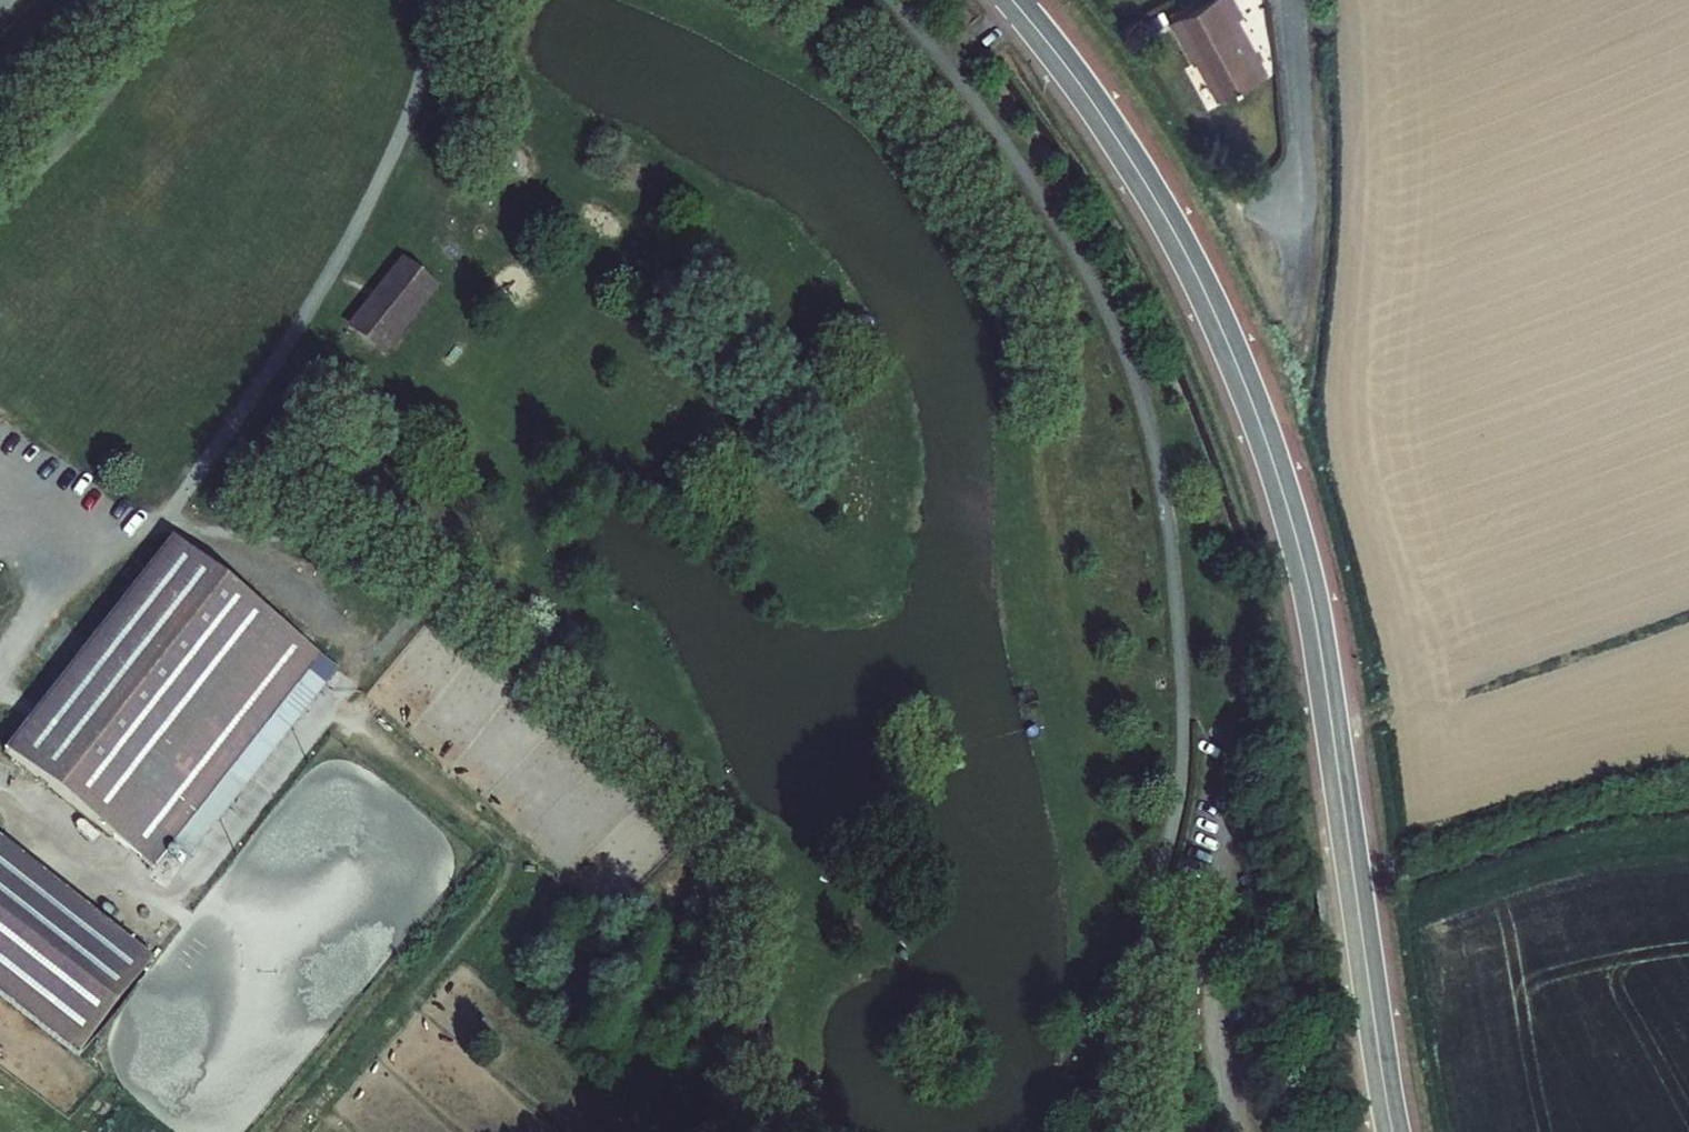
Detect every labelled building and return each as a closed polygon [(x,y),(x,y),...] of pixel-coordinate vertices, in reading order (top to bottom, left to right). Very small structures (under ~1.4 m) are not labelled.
[(1169,10),(1190,55),(1193,53),(1211,91),(1260,70),(1235,14),(1241,12),(1236,0),(1192,0),(1169,10)] [(429,279),(397,254),(348,318),(380,343),(429,279)] [(173,530),(8,745),(158,860),(179,833),(323,646),(173,530)] [(323,646),(179,833),(197,847),(285,733),(341,659),(323,646)] [(0,831),(0,986),(83,1048),(157,951),(0,831)]
